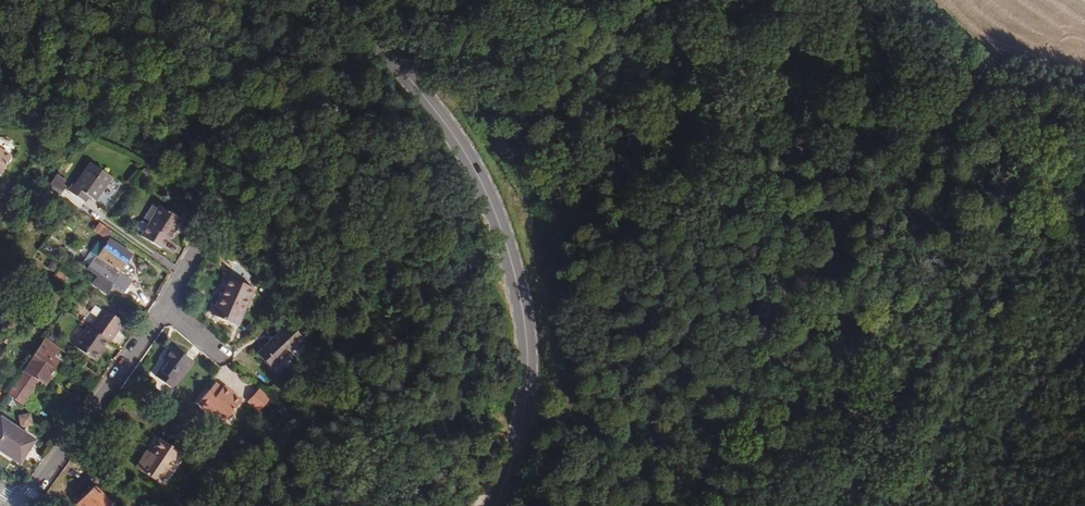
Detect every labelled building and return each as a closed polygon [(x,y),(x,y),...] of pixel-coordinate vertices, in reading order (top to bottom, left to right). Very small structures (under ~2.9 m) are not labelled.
[(11,157),(0,149),(0,174),(11,157)] [(111,179),(90,164),(75,186),(73,184),(68,191),(85,203),(90,197),(95,201),(111,179)] [(55,174),(48,186),(60,194),(65,186),(63,184),(65,181),(55,174)] [(160,207),(149,226),(142,237),(161,248),(168,237),(170,238),(181,219),(160,207)] [(111,231),(100,223),(95,230),(106,238),(111,231)] [(109,240),(97,258),(95,257),(89,266),(87,269),(98,276),(92,284),(103,292),(106,295),(121,273),(120,273),(125,264),(109,253),(115,244),(109,240)] [(132,255),(115,244),(109,253),(125,264),(132,255)] [(95,257),(90,253),(83,262),(89,266),(95,257)] [(246,300),(249,301),(254,289),(228,277),(223,289),(225,291),(213,317),(235,326),(246,300)] [(225,291),(223,289),(211,316),(213,317),(225,291)] [(249,301),(246,300),(235,326),(237,327),(249,301)] [(88,327),(74,346),(94,361),(100,353),(99,352),(102,348),(107,340),(109,342),(115,334),(114,333),(117,330),(118,330),(123,323),(103,309),(90,328),(88,327)] [(287,324),(256,354),(271,370),(294,347),(296,350),(305,341),(287,324)] [(38,349),(51,359),(59,348),(45,338),(38,349)] [(165,362),(154,376),(172,389),(192,362),(172,347),(162,359),(165,362)] [(105,350),(102,348),(99,352),(100,353),(94,361),(96,362),(105,350)] [(37,380),(51,359),(38,349),(23,371),(37,380)] [(51,359),(37,380),(43,384),(58,363),(51,359)] [(23,371),(17,381),(32,392),(39,382),(37,380),(23,371)] [(32,392),(17,381),(7,395),(23,406),(32,392)] [(210,409),(224,421),(242,399),(228,387),(226,390),(222,387),(216,382),(199,402),(209,410),(210,409)] [(269,399),(257,389),(248,399),(260,410),(269,399)] [(29,413),(16,415),(19,427),(31,425),(29,413)] [(0,418),(0,419),(0,451),(19,464),(34,441),(0,418)] [(159,483),(180,452),(161,439),(150,455),(146,462),(142,459),(136,468),(159,483)] [(150,455),(147,452),(142,459),(146,462),(150,455)] [(92,485),(75,502),(78,505),(112,505),(92,485)]
